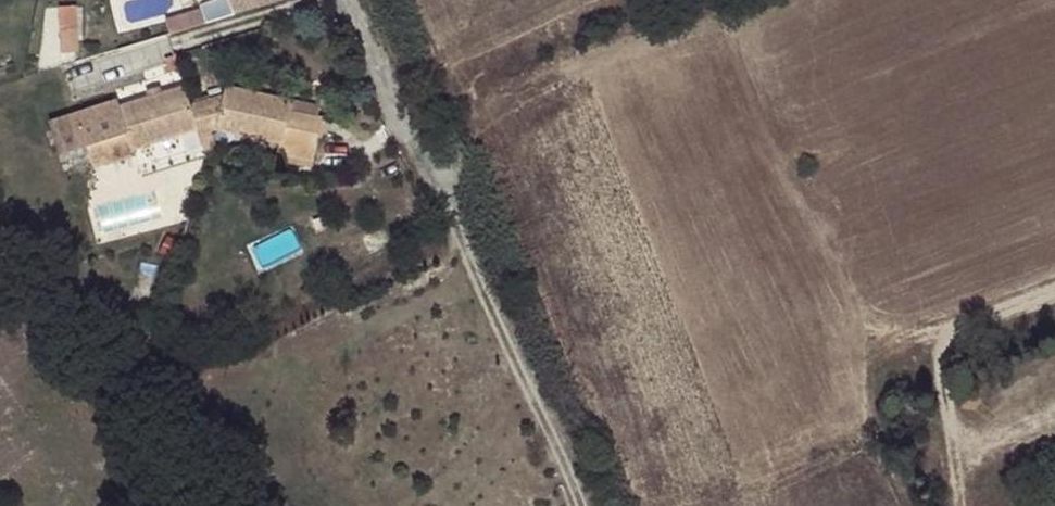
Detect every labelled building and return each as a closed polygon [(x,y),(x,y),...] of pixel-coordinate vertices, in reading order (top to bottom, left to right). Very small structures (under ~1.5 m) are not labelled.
[(70,0),(51,0),(53,37),(72,36),(70,0)] [(170,14),(174,30),(285,2),(284,0),(223,0),(170,14)] [(183,96),(178,76),(112,94),(124,138),(189,121),(183,96)] [(183,96),(189,121),(191,127),(209,123),(275,138),(283,102),(285,94),(217,80),(216,88),(183,96)] [(124,138),(112,94),(110,88),(80,96),(82,104),(71,107),(56,112),(63,138),(78,133),(84,155),(96,152),(96,154),(126,145),(124,138)] [(285,94),(283,102),(309,107),(311,99),(285,94)] [(309,107),(283,102),(275,138),(272,155),(302,161),(313,108),(309,107)] [(181,496),(167,505),(188,505),(181,496)]
